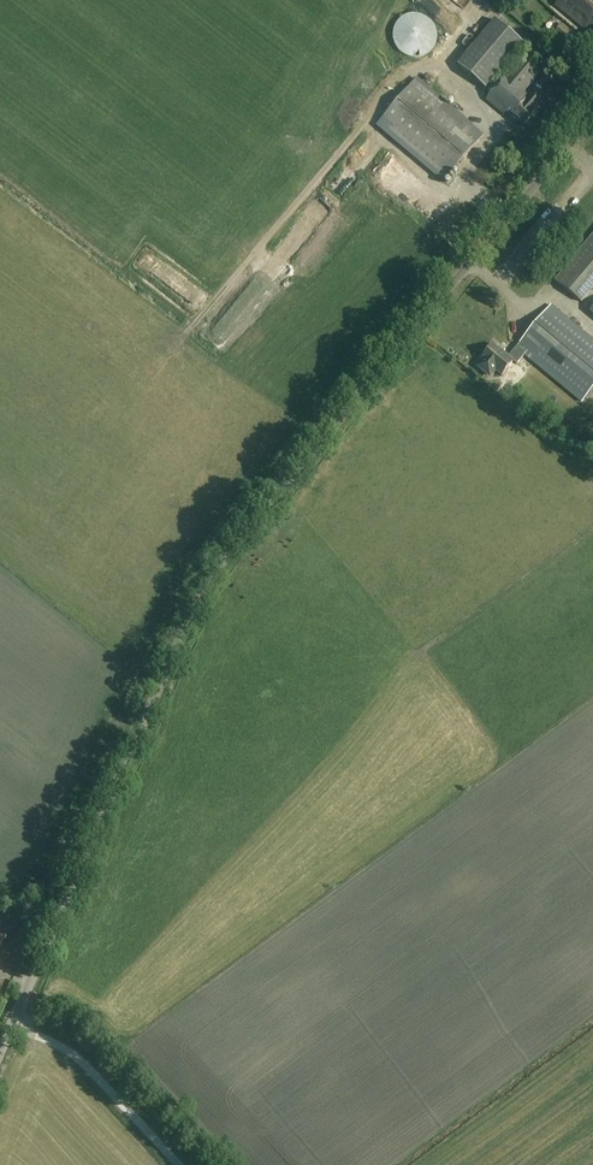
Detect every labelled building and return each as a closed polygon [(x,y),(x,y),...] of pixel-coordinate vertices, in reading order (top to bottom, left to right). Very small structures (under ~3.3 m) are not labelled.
[(406,1),(411,11),(417,8),(413,0),(408,0),(406,1)] [(582,29),(548,0),(547,0),(537,11),(557,28),(562,23),(584,42),(587,39),(579,32),(582,29)] [(557,5),(590,34),(592,31),(592,0),(561,0),(557,5)] [(435,46),(437,37),(435,27),(430,19),(421,15),(411,14),(402,18),(395,26),(393,35),(395,45),(400,53),(409,58),(419,58),(428,54),(435,46)] [(458,65),(487,89),(524,45),(495,20),(458,65)] [(554,34),(569,47),(577,37),(561,25),(554,34)] [(552,41),(541,32),(535,39),(546,48),(552,41)] [(523,124),(540,105),(525,92),(546,67),(527,52),(487,100),(505,115),(508,112),(523,124)] [(484,135),(477,129),(418,78),(379,124),(445,181),(484,135)] [(306,208),(315,202),(310,195),(301,201),(306,208)] [(556,281),(582,303),(592,289),(592,237),(556,281)] [(110,264),(121,257),(116,250),(105,257),(110,264)] [(493,291),(500,291),(499,278),(482,279),(484,299),(494,298),(493,291)] [(545,308),(550,299),(542,295),(537,304),(545,308)] [(585,333),(552,306),(509,357),(495,345),(482,360),(483,361),(478,367),(487,375),(494,374),(496,371),(502,376),(514,362),(518,365),(525,355),(526,355),(582,402),(592,389),(592,340),(585,333)] [(493,341),(494,330),(486,328),(484,340),(493,341)]
